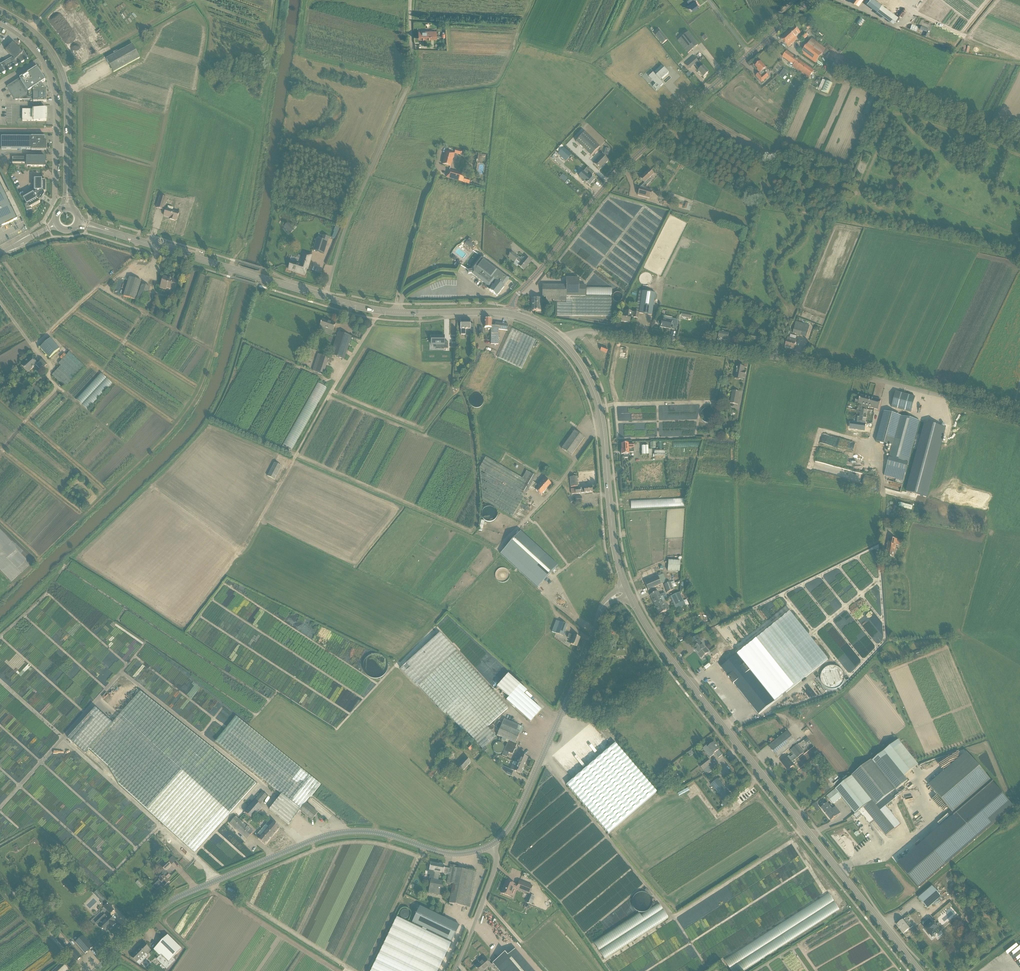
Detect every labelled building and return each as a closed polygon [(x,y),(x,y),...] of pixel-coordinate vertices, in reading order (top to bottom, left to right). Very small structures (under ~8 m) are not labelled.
[(687,1),(688,1),(694,10),(696,8),(700,5),(696,0),(689,0),(687,1)] [(867,3),(877,10),(882,4),(880,2),(877,0),(869,0),(867,3)] [(894,22),(898,16),(882,4),(877,10),(876,12),(880,15),(881,13),(894,22)] [(788,47),(797,39),(796,37),(800,33),(795,27),(789,33),(788,32),(781,39),(788,47)] [(437,30),(423,30),(418,30),(419,38),(437,38),(437,30)] [(655,36),(662,45),(667,40),(660,32),(655,36)] [(698,45),(688,32),(677,41),(687,53),(698,45)] [(801,53),(805,56),(816,63),(826,49),(816,42),(812,39),(801,53)] [(5,73),(28,59),(24,52),(23,53),(17,48),(11,46),(12,45),(11,45),(6,51),(13,58),(1,66),(0,64),(0,76),(5,73)] [(106,59),(114,73),(140,58),(133,45),(106,59)] [(782,57),(790,63),(794,65),(793,67),(809,78),(814,71),(787,51),(782,57)] [(698,71),(700,74),(703,77),(708,73),(705,69),(703,67),(702,67),(693,57),(686,65),(689,69),(694,64),(700,70),(698,71)] [(756,76),(759,80),(762,83),(769,77),(766,73),(765,74),(763,71),(766,69),(764,66),(760,62),(756,67),(758,70),(757,70),(760,73),(759,74),(756,76)] [(660,81),(668,74),(661,66),(655,72),(658,75),(656,77),(653,73),(649,77),(656,84),(653,87),(656,90),(663,84),(660,81)] [(33,102),(46,102),(47,98),(47,89),(45,89),(41,84),(45,81),(37,68),(7,87),(15,100),(33,100),(33,102)] [(828,94),(833,84),(826,81),(821,91),(828,94)] [(41,121),(46,121),(46,110),(42,110),(23,110),(23,121),(41,121)] [(584,133),(576,142),(591,156),(599,147),(584,133)] [(31,150),(46,151),(47,142),(45,142),(45,138),(32,137),(32,138),(1,137),(1,149),(32,150),(31,150)] [(550,156),(553,151),(545,146),(542,151),(550,156)] [(564,148),(558,154),(566,161),(571,155),(564,148)] [(455,153),(445,151),(443,158),(444,158),(442,165),(451,167),(453,159),(455,154),(455,153)] [(608,161),(604,157),(602,155),(593,163),(596,166),(600,169),(603,166),(602,166),(604,164),(608,161)] [(27,166),(45,167),(45,162),(46,162),(46,158),(42,158),(12,157),(12,163),(27,163),(27,166)] [(591,177),(594,173),(587,167),(583,173),(589,178),(585,182),(589,186),(594,180),(591,177)] [(446,178),(463,182),(464,176),(461,175),(461,173),(449,170),(448,174),(447,173),(446,178)] [(647,185),(650,182),(648,180),(653,174),(649,170),(643,176),(640,179),(644,183),(645,183),(647,185)] [(41,200),(44,194),(44,192),(46,192),(46,181),(41,181),(42,181),(42,180),(35,180),(35,191),(34,191),(33,193),(33,194),(24,199),(27,204),(25,205),(27,211),(32,209),(31,208),(40,203),(39,201),(41,200)] [(1,227),(17,219),(0,184),(0,227),(1,227)] [(640,188),(637,195),(649,199),(652,191),(640,188)] [(160,195),(157,206),(167,209),(165,215),(169,216),(169,217),(170,217),(171,217),(177,219),(178,217),(179,217),(180,214),(179,213),(180,211),(176,210),(177,206),(172,204),(170,208),(164,206),(167,197),(160,195)] [(317,239),(313,251),(319,252),(324,254),(327,242),(329,238),(322,236),(321,240),(317,239)] [(473,242),(469,239),(465,244),(473,250),(475,247),(471,244),(473,242)] [(508,257),(514,262),(515,263),(517,266),(518,265),(520,267),(524,270),(526,267),(531,262),(531,261),(525,257),(524,259),(522,257),(521,259),(520,259),(518,258),(518,257),(512,252),(508,257)] [(291,262),(288,270),(296,272),(295,272),(304,275),(306,269),(307,270),(310,261),(312,256),(304,253),(303,259),(301,266),(291,262)] [(497,296),(504,287),(503,286),(509,279),(481,257),(472,269),(472,270),(468,270),(468,274),(472,273),(472,274),(473,275),(472,276),(474,277),(475,276),(486,285),(485,286),(486,287),(487,286),(489,287),(487,289),(490,290),(489,291),(497,296)] [(124,296),(135,300),(141,281),(130,277),(124,296)] [(162,282),(160,288),(166,290),(167,288),(175,291),(178,281),(163,277),(162,282)] [(579,285),(580,278),(566,278),(566,285),(566,301),(566,303),(572,303),(572,296),(586,297),(586,285),(579,285)] [(142,285),(136,305),(144,307),(149,287),(142,285)] [(546,303),(551,302),(554,303),(554,301),(566,301),(566,285),(543,285),(542,297),(546,297),(546,303)] [(652,315),(653,310),(655,293),(642,292),(639,313),(652,315)] [(611,316),(611,311),(611,303),(611,297),(586,297),(572,296),(572,303),(566,303),(557,303),(557,311),(557,316),(611,316)] [(532,299),(532,311),(541,311),(541,299),(532,299)] [(637,318),(638,313),(627,312),(626,315),(622,314),(621,322),(630,323),(630,316),(634,316),(633,318),(637,318)] [(662,319),(662,321),(660,321),(659,321),(658,321),(658,323),(658,324),(659,325),(661,325),(660,327),(665,328),(666,328),(670,329),(671,325),(673,326),(672,328),(676,329),(678,320),(672,319),(672,321),(662,319)] [(333,332),(334,328),(336,323),(331,322),(331,323),(322,320),(320,325),(319,327),(333,332)] [(460,329),(461,329),(461,335),(465,335),(466,329),(470,329),(470,326),(470,321),(460,321),(460,329)] [(806,337),(810,325),(796,322),(793,333),(806,337)] [(499,329),(508,330),(508,325),(495,323),(495,326),(491,326),(491,328),(491,344),(498,344),(499,329)] [(728,341),(728,336),(729,334),(730,331),(721,329),(720,332),(719,334),(718,339),(728,341)] [(532,344),(534,340),(511,330),(509,334),(498,358),(484,352),(468,387),(490,397),(506,362),(521,369),(532,344)] [(331,355),(339,358),(344,360),(351,337),(338,333),(337,337),(331,355)] [(433,334),(432,344),(445,346),(444,349),(448,350),(449,343),(445,342),(446,336),(433,334)] [(750,334),(748,341),(758,343),(759,336),(750,334)] [(794,349),(795,345),(797,340),(788,337),(786,342),(785,347),(794,349)] [(40,348),(49,358),(60,349),(51,339),(40,348)] [(65,387),(85,367),(69,352),(59,364),(61,366),(57,370),(52,375),(65,387)] [(312,371),(324,374),(329,358),(318,354),(312,371)] [(39,369),(40,368),(42,366),(44,367),(47,364),(42,359),(37,364),(30,356),(24,361),(25,362),(21,366),(28,373),(36,365),(39,369)] [(744,378),(745,374),(743,374),(744,368),(737,366),(736,372),(735,379),(742,380),(743,378),(744,378)] [(90,411),(115,385),(103,374),(78,400),(90,411)] [(297,451),(327,388),(317,383),(287,447),(297,451)] [(730,403),(738,405),(740,392),(732,390),(730,403)] [(911,412),(915,397),(895,392),(891,407),(911,412)] [(856,399),(855,403),(858,404),(868,407),(878,410),(881,400),(871,398),(860,396),(859,400),(856,399)] [(876,442),(892,446),(891,450),(884,476),(903,481),(910,455),(920,421),(900,416),(884,412),(876,442)] [(906,492),(926,497),(945,428),(925,423),(906,492)] [(584,438),(575,431),(562,449),(571,456),(584,438)] [(621,455),(623,455),(623,457),(625,458),(628,458),(629,457),(629,455),(628,453),(633,452),(633,444),(627,444),(622,445),(622,450),(621,450),(621,455)] [(648,446),(641,446),(642,455),(648,455),(648,456),(652,456),(652,449),(648,450),(648,446)] [(847,461),(849,456),(820,448),(818,455),(834,459),(835,454),(839,456),(840,454),(844,456),(843,460),(847,461)] [(483,449),(480,453),(499,462),(501,457),(483,449)] [(512,517),(524,498),(525,495),(520,492),(521,491),(526,494),(530,486),(536,476),(532,474),(527,471),(522,479),(486,458),(480,468),(481,469),(483,500),(512,517)] [(581,462),(583,486),(595,485),(593,461),(581,462)] [(282,467),(274,463),(267,476),(275,480),(282,467)] [(539,484),(545,490),(551,484),(544,478),(541,482),(539,484)] [(545,490),(539,484),(538,485),(536,484),(535,485),(532,488),(541,495),(545,490)] [(632,494),(633,509),(687,507),(686,498),(688,498),(687,492),(632,494)] [(535,521),(547,509),(544,507),(533,519),(532,520),(533,522),(535,521)] [(500,554),(537,588),(558,566),(521,532),(500,554)] [(889,539),(886,555),(893,557),(894,557),(896,545),(896,544),(905,545),(905,542),(900,541),(894,539),(889,539)] [(669,561),(668,569),(679,570),(680,569),(681,569),(682,563),(680,563),(680,561),(669,561)] [(648,590),(653,588),(662,584),(666,582),(663,574),(659,576),(658,574),(644,581),(648,590)] [(674,581),(670,583),(670,582),(664,585),(667,592),(673,590),(672,587),(673,586),(672,584),(674,583),(674,581)] [(655,593),(650,595),(655,606),(662,602),(660,598),(663,596),(662,594),(659,595),(657,592),(655,593)] [(673,603),(676,611),(686,606),(680,592),(670,596),(671,600),(673,603)] [(659,615),(663,613),(669,610),(667,605),(665,601),(662,602),(655,606),(659,615)] [(790,613),(737,655),(745,664),(775,702),(812,672),(827,660),(790,613)] [(567,625),(562,623),(560,622),(556,621),(551,632),(556,633),(558,634),(563,636),(567,625)] [(417,687),(419,685),(445,714),(446,713),(465,734),(467,733),(482,749),(496,736),(487,727),(508,708),(456,651),(440,633),(401,669),(417,687)] [(577,647),(580,638),(574,636),(569,634),(567,638),(568,638),(572,640),(571,644),(577,647)] [(702,646),(703,645),(696,636),(691,640),(696,647),(694,649),(701,657),(704,654),(705,656),(708,653),(702,646)] [(626,656),(627,659),(632,657),(627,649),(629,647),(627,644),(623,644),(623,646),(616,647),(615,649),(615,650),(610,648),(608,653),(617,657),(625,657),(626,656)] [(725,647),(712,657),(725,673),(729,677),(759,715),(774,703),(775,702),(745,664),(744,665),(741,667),(738,663),(730,653),(725,647)] [(541,710),(537,706),(524,694),(527,691),(508,674),(496,687),(509,698),(506,701),(530,722),(541,710)] [(265,681),(246,676),(244,686),(262,691),(265,681)] [(95,708),(68,738),(85,754),(89,749),(108,767),(118,783),(147,809),(194,852),(230,813),(256,784),(211,747),(140,692),(112,723),(110,722),(107,719),(95,708)] [(306,803),(311,797),(321,785),(236,716),(216,741),(282,794),(269,810),(288,825),(300,810),(312,820),(318,813),(306,803)] [(507,758),(509,753),(513,755),(517,744),(515,743),(520,733),(516,731),(519,725),(514,723),(504,719),(497,736),(502,738),(501,740),(508,743),(504,751),(502,755),(507,758)] [(778,758),(782,755),(797,743),(787,731),(772,743),(768,746),(778,758)] [(56,734),(51,740),(54,743),(59,737),(56,734)] [(843,783),(827,796),(833,804),(842,798),(845,802),(853,812),(856,815),(859,812),(860,812),(864,809),(886,837),(895,829),(879,811),(900,795),(896,791),(908,781),(904,776),(918,765),(915,762),(901,744),(898,740),(872,762),(849,779),(843,783)] [(604,751),(606,749),(600,741),(595,744),(599,750),(602,748),(604,751)] [(566,785),(608,834),(656,792),(615,743),(566,785)] [(707,745),(703,749),(710,757),(713,755),(715,753),(719,758),(723,755),(719,750),(717,747),(716,746),(714,743),(710,746),(709,747),(707,745)] [(471,749),(474,753),(472,755),(474,757),(481,751),(475,745),(471,749)] [(794,754),(789,759),(788,757),(785,759),(781,763),(788,770),(792,767),(794,765),(792,763),(804,754),(797,745),(791,750),(794,754)] [(62,758),(68,751),(63,747),(57,753),(62,758)] [(966,752),(929,785),(938,796),(955,816),(993,783),(966,752)] [(517,753),(514,762),(524,766),(528,758),(517,753)] [(450,764),(455,758),(450,754),(445,760),(450,764)] [(454,771),(455,772),(459,776),(471,762),(466,757),(457,767),(455,765),(451,769),(454,771)] [(699,765),(703,771),(707,775),(711,772),(707,767),(712,764),(707,758),(699,765)] [(842,782),(838,776),(837,776),(835,777),(835,778),(833,780),(815,758),(812,761),(811,760),(793,774),(793,775),(792,777),(793,778),(811,765),(813,765),(829,785),(831,783),(831,782),(835,787),(842,782)] [(521,774),(524,766),(514,762),(511,770),(521,774)] [(439,769),(436,766),(428,775),(431,778),(439,769)] [(501,767),(501,769),(507,774),(507,775),(510,769),(502,766),(501,767)] [(714,782),(711,785),(715,790),(725,802),(728,799),(732,796),(718,779),(714,782)] [(925,842),(898,865),(918,888),(1013,807),(993,783),(955,816),(925,842)] [(262,792),(244,812),(252,819),(262,808),(260,805),(267,796),(262,792)] [(841,814),(837,810),(835,807),(832,809),(827,803),(821,808),(831,821),(841,814)] [(942,814),(931,821),(932,824),(944,817),(942,814)] [(230,824),(243,836),(247,839),(253,832),(242,822),(244,819),(241,817),(239,820),(236,817),(230,824)] [(928,825),(926,817),(915,819),(916,827),(928,825)] [(270,819),(262,828),(272,837),(280,828),(276,824),(270,819)] [(262,828),(255,837),(265,845),(272,837),(262,828)] [(175,865),(179,861),(174,857),(170,861),(175,865)] [(167,861),(161,867),(163,869),(165,871),(171,866),(167,861)] [(431,864),(429,871),(435,872),(433,880),(431,880),(429,889),(436,890),(442,891),(443,883),(438,882),(440,872),(443,873),(445,866),(435,864),(431,864)] [(450,867),(447,883),(453,884),(449,904),(467,907),(474,872),(468,871),(456,869),(456,868),(457,868),(457,866),(451,865),(450,867)] [(159,881),(153,886),(157,891),(163,885),(164,886),(169,882),(167,879),(170,877),(167,873),(165,871),(163,869),(160,872),(164,876),(159,881)] [(529,894),(532,886),(524,883),(519,881),(518,886),(507,882),(504,889),(503,889),(502,893),(506,895),(510,897),(513,888),(529,894)] [(932,886),(918,898),(928,909),(941,897),(932,886)] [(97,891),(94,894),(99,900),(102,902),(105,899),(102,897),(97,891)] [(843,914),(833,897),(725,957),(733,970),(741,970),(843,914)] [(104,906),(103,907),(110,914),(114,910),(107,904),(107,903),(104,906)] [(642,916),(641,914),(595,942),(605,959),(671,920),(662,904),(642,916)] [(422,928),(422,929),(426,931),(427,930),(452,942),(459,926),(420,907),(412,923),(422,928)] [(105,915),(96,923),(99,927),(100,928),(104,932),(109,927),(111,929),(113,927),(116,923),(114,922),(115,921),(111,918),(110,916),(108,918),(105,915)] [(372,969),(375,970),(438,970),(451,943),(426,931),(422,929),(397,917),(380,952),(372,969)] [(904,934),(904,933),(913,927),(906,918),(901,922),(897,925),(904,934)] [(929,920),(925,923),(928,926),(926,928),(927,929),(925,930),(927,931),(926,932),(929,935),(932,938),(934,937),(935,936),(937,934),(934,931),(938,927),(934,923),(933,924),(929,920)] [(167,935),(153,949),(160,956),(156,960),(167,970),(175,961),(173,958),(182,949),(167,935)] [(76,943),(82,950),(85,954),(93,947),(83,936),(76,943)] [(813,950),(820,947),(820,946),(822,945),(820,940),(811,944),(813,950)] [(144,944),(131,957),(137,963),(140,966),(149,956),(148,955),(152,951),(144,944)] [(67,950),(77,961),(81,957),(72,946),(67,950)] [(493,964),(496,967),(499,970),(534,970),(516,949),(507,957),(504,954),(493,964)] [(489,963),(485,959),(480,964),(479,963),(475,967),(479,970),(485,970),(491,966),(489,963)] [(68,969),(62,963),(53,970),(66,970),(68,969)]
